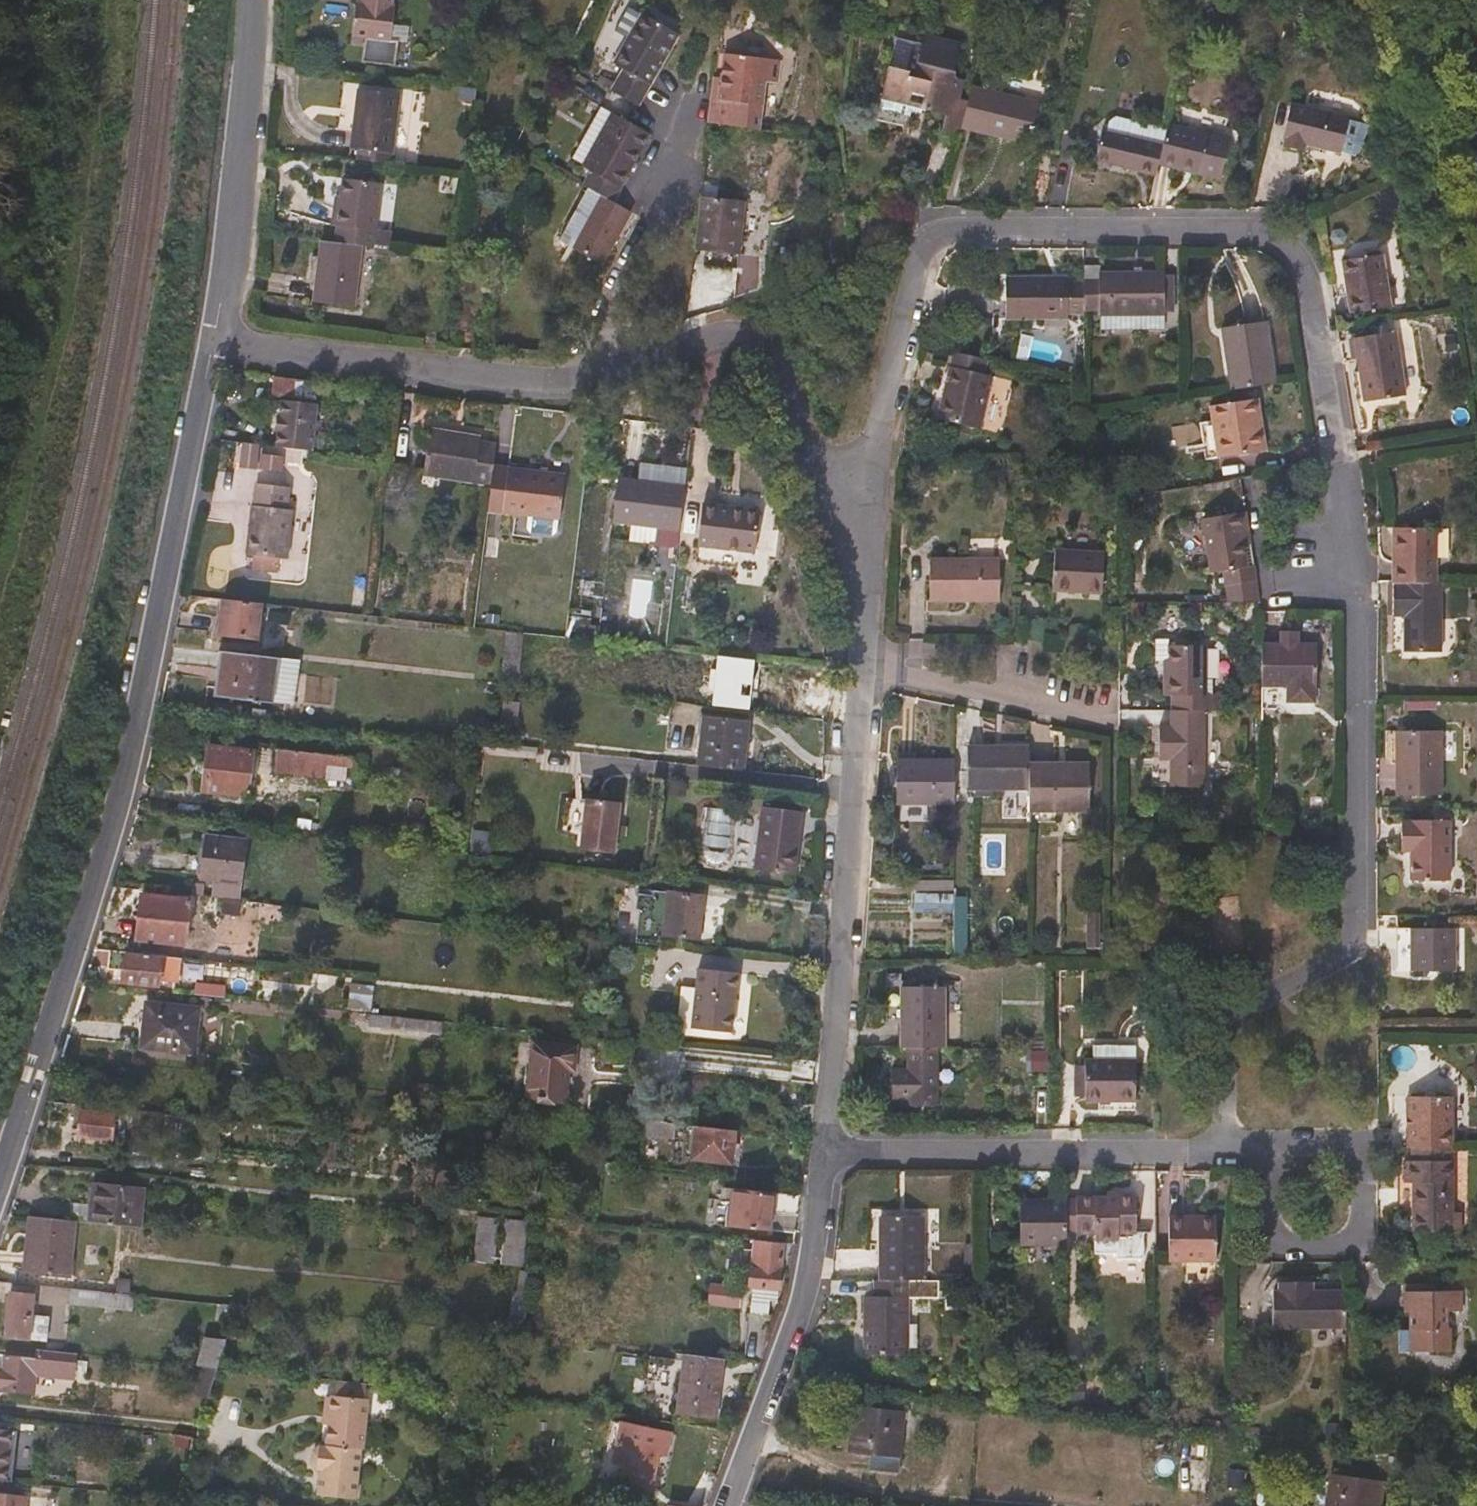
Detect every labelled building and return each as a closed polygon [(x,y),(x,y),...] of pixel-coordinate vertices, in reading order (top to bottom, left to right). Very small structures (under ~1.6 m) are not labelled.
[(365,50),(364,66),(397,69),(400,45),(392,44),(397,9),(395,9),(395,0),(365,0),(364,5),(359,5),(352,48),(365,50)] [(616,67),(626,74),(614,96),(640,110),(682,37),(645,18),(616,67)] [(962,103),(967,84),(956,81),(964,49),(928,41),(923,58),(917,57),(911,76),(892,71),(885,103),(916,111),(919,99),(931,103),(928,115),(948,120),(945,135),(963,139),(965,132),(971,105),(962,103)] [(762,134),(768,86),(780,87),(784,65),(728,58),(725,80),(717,79),(712,128),(762,134)] [(1033,148),(1042,107),(974,91),(971,105),(965,132),(1033,148)] [(394,168),(402,98),(360,93),(352,152),(360,153),(359,164),(394,168)] [(1345,158),(1353,122),(1295,109),(1287,144),(1289,145),(1287,152),(1309,157),(1310,150),(1345,158)] [(575,165),(585,171),(593,175),(585,190),(589,193),(613,205),(652,139),(615,118),(599,145),(590,140),(575,165)] [(1162,169),(1171,131),(1123,120),(1110,127),(1108,136),(1105,137),(1098,166),(1160,180),(1162,169)] [(1367,147),(1371,127),(1364,126),(1359,146),(1367,147)] [(1224,183),(1234,143),(1172,128),(1171,131),(1162,169),(1224,183)] [(336,199),(334,212),(332,228),(339,229),(336,247),(364,250),(373,251),(376,232),(391,234),(397,188),(344,182),(343,200),(336,199)] [(604,270),(633,216),(613,205),(589,193),(560,245),(569,250),(562,264),(568,266),(575,253),(604,270)] [(741,259),(747,206),(704,201),(698,255),(741,259)] [(355,311),(364,250),(336,247),(323,245),(321,262),(314,260),(310,285),(318,286),(315,306),(355,311)] [(1341,299),(1352,297),(1355,319),(1396,313),(1387,260),(1337,268),(1341,299)] [(1169,320),(1168,279),(1103,278),(1102,285),(1087,286),(1088,315),(1103,315),(1103,320),(1169,320)] [(1088,315),(1087,286),(1088,284),(1073,284),(1071,282),(1009,283),(1009,324),(1072,323),(1072,316),(1088,315)] [(1278,389),(1269,327),(1226,334),(1235,396),(1278,389)] [(1409,402),(1400,337),(1359,343),(1367,408),(1409,402)] [(983,434),(995,382),(989,380),(993,366),(957,358),(941,424),(983,434)] [(274,375),(273,393),(290,394),(291,375),(274,375)] [(742,395),(744,383),(731,382),(730,394),(742,395)] [(319,457),(324,410),(288,406),(286,423),(284,423),(282,437),(284,437),(282,452),(319,457)] [(1264,458),(1260,426),(1264,425),(1262,407),(1215,413),(1217,427),(1205,429),(1211,466),(1264,458)] [(494,473),(498,449),(482,448),(482,441),(462,438),(461,442),(432,439),(426,483),(492,490),(494,473)] [(258,476),(261,449),(244,448),(241,474),(258,476)] [(679,553),(689,473),(641,468),(639,486),(620,484),(615,527),(659,532),(656,550),(679,553)] [(559,539),(561,525),(567,481),(494,473),(492,490),(489,517),(528,521),(527,535),(531,538),(546,540),(552,540),(559,539)] [(287,564),(292,516),(288,516),(290,493),(257,489),(255,512),(253,513),(247,559),(255,561),(253,575),(279,577),(280,564),(287,564)] [(757,558),(764,502),(723,497),(720,516),(705,515),(700,551),(757,558)] [(1253,551),(1250,536),(1247,519),(1205,525),(1214,579),(1226,578),(1229,593),(1258,589),(1255,571),(1250,573),(1246,553),(1253,551)] [(1439,589),(1439,535),(1405,535),(1397,535),(1397,589),(1439,589)] [(1106,599),(1108,560),(1057,556),(1055,596),(1106,599)] [(931,607),(964,608),(1002,607),(1003,565),(932,565),(931,607)] [(1445,659),(1446,590),(1439,589),(1397,589),(1396,659),(1445,659)] [(257,644),(262,609),(224,605),(219,639),(257,644)] [(1320,694),(1320,650),(1302,650),(1302,638),(1284,638),(1284,650),(1265,650),(1264,715),(1281,716),(1282,709),(1318,709),(1318,695),(1320,694)] [(1172,653),(1172,667),(1167,668),(1167,701),(1175,702),(1175,716),(1207,717),(1215,717),(1215,700),(1209,699),(1209,653),(1172,653)] [(299,666),(278,664),(222,658),(218,694),(234,696),(232,704),(274,710),(274,707),(294,710),(299,666)] [(517,729),(518,716),(506,715),(504,727),(517,729)] [(1206,794),(1207,717),(1175,716),(1174,733),(1162,734),(1161,767),(1174,767),(1173,794),(1206,794)] [(744,776),(750,730),(706,724),(701,772),(744,776)] [(1445,803),(1446,738),(1389,738),(1389,770),(1400,771),(1399,802),(1445,803)] [(248,802),(254,757),(250,756),(251,752),(209,747),(202,797),(248,802)] [(1032,776),(1032,769),(1031,753),(971,753),(970,796),(1031,796),(1032,776)] [(344,794),(348,771),(353,772),(354,764),(277,755),(274,777),(326,783),(325,791),(344,794)] [(956,811),(957,767),(899,768),(898,810),(956,811)] [(1093,770),(1067,770),(1032,769),(1032,776),(1031,796),(1032,830),(1058,829),(1058,818),(1091,818),(1093,770)] [(614,859),(619,809),(586,806),(580,855),(614,859)] [(704,807),(703,849),(729,850),(730,808),(704,807)] [(796,881),(803,817),(762,813),(754,876),(796,881)] [(1452,888),(1452,827),(1416,826),(1414,827),(1404,828),(1404,858),(1415,858),(1415,888),(1452,888)] [(242,885),(246,851),(207,846),(206,854),(198,853),(193,889),(206,890),(208,883),(216,884),(214,901),(236,904),(239,887),(242,885)] [(915,891),(915,906),(952,908),(953,893),(915,891)] [(953,894),(955,955),(969,955),(967,894),(953,894)] [(699,946),(704,903),(670,899),(664,941),(699,946)] [(183,959),(190,907),(142,901),(137,946),(165,949),(164,957),(183,959)] [(240,914),(242,907),(223,905),(221,919),(232,920),(233,914),(240,914)] [(1091,949),(1091,912),(1078,912),(1078,948),(1091,949)] [(1458,979),(1458,935),(1400,936),(1400,979),(1458,979)] [(658,950),(659,940),(632,937),(630,947),(658,950)] [(166,985),(169,966),(116,960),(112,988),(148,993),(150,983),(166,985)] [(259,988),(260,974),(187,965),(186,979),(259,988)] [(728,1039),(735,980),(701,976),(694,1036),(728,1039)] [(947,1056),(947,995),(904,994),(903,981),(888,980),(888,1027),(903,1027),(903,1056),(910,1056),(940,1056),(947,1056)] [(348,1008),(372,1010),(375,984),(351,981),(348,1008)] [(194,1059),(200,1016),(147,1010),(141,1054),(194,1059)] [(441,1039),(442,1028),(371,1021),(370,1031),(441,1039)] [(563,1106),(568,1076),(572,1076),(575,1055),(536,1050),(529,1103),(538,1104),(539,1107),(546,1108),(548,1104),(563,1106)] [(1047,1050),(1029,1050),(1028,1071),(1047,1072),(1047,1050)] [(1087,1068),(1087,1073),(1076,1073),(1076,1106),(1088,1105),(1088,1108),(1101,1108),(1101,1118),(1138,1119),(1139,1053),(1095,1053),(1095,1068),(1087,1068)] [(940,1113),(940,1056),(910,1056),(909,1075),(894,1076),(894,1107),(909,1108),(909,1113),(940,1113)] [(1456,1156),(1455,1105),(1394,1104),(1395,1156),(1414,1156),(1453,1156),(1456,1156)] [(111,1146),(114,1128),(130,1129),(131,1116),(103,1114),(103,1119),(71,1116),(68,1141),(111,1146)] [(677,1146),(678,1132),(648,1128),(647,1144),(677,1146)] [(732,1170),(736,1137),(698,1134),(693,1166),(732,1170)] [(1416,1240),(1455,1240),(1465,1241),(1465,1221),(1456,1220),(1456,1169),(1453,1169),(1453,1156),(1414,1156),(1414,1169),(1401,1169),(1401,1234),(1414,1234),(1416,1240)] [(135,1230),(140,1192),(89,1186),(83,1224),(135,1230)] [(769,1238),(772,1220),(799,1223),(801,1203),(735,1196),(731,1234),(769,1238)] [(1138,1241),(1139,1203),(1118,1203),(1118,1205),(1079,1205),(1079,1208),(1069,1208),(1068,1238),(1078,1238),(1078,1241),(1098,1241),(1098,1247),(1120,1247),(1121,1242),(1138,1241)] [(1068,1238),(1069,1208),(1022,1209),(1022,1253),(1068,1253),(1068,1238)] [(66,1279),(72,1224),(26,1219),(19,1274),(26,1275),(66,1279)] [(492,1271),(498,1227),(479,1224),(474,1269),(492,1271)] [(925,1288),(925,1224),(883,1224),(882,1288),(921,1288),(925,1288)] [(1218,1268),(1218,1225),(1171,1224),(1170,1268),(1218,1268)] [(507,1227),(505,1245),(502,1272),(522,1274),(527,1229),(507,1227)] [(778,1308),(783,1262),(784,1251),(755,1248),(753,1257),(743,1256),(737,1296),(713,1293),(710,1311),(742,1315),(744,1299),(754,1300),(752,1321),(769,1323),(771,1308),(778,1308)] [(131,1292),(132,1279),(119,1277),(118,1290),(131,1292)] [(134,1310),(135,1294),(74,1288),(72,1303),(134,1310)] [(909,1362),(911,1305),(920,1305),(921,1288),(882,1288),(876,1288),(875,1304),(867,1304),(865,1362),(909,1362)] [(1348,1300),(1315,1300),(1315,1290),(1281,1290),(1281,1299),(1276,1300),(1275,1337),(1348,1337),(1348,1300)] [(1407,1291),(1407,1300),(1407,1321),(1413,1321),(1412,1360),(1453,1360),(1453,1336),(1450,1335),(1450,1320),(1464,1321),(1464,1300),(1438,1300),(1438,1291),(1407,1291)] [(41,1343),(44,1320),(27,1318),(29,1299),(7,1296),(2,1339),(41,1343)] [(228,1337),(235,1313),(223,1312),(218,1329),(222,1331),(221,1336),(228,1337)] [(216,1376),(225,1347),(204,1344),(197,1374),(202,1375),(216,1376)] [(36,1373),(75,1377),(78,1353),(37,1349),(37,1356),(0,1354),(0,1387),(4,1387),(3,1390),(34,1393),(36,1373)] [(508,1371),(510,1357),(502,1355),(499,1370),(508,1371)] [(716,1425),(723,1367),(687,1362),(678,1420),(716,1425)] [(206,1405),(216,1376),(202,1375),(194,1402),(206,1405)] [(363,1456),(368,1405),(330,1402),(329,1405),(325,1405),(321,1430),(327,1431),(325,1453),(360,1456),(363,1456)] [(898,1480),(906,1420),(855,1413),(849,1460),(873,1464),(871,1477),(898,1480)] [(31,1431),(19,1430),(0,1428),(0,1479),(12,1481),(17,1448),(28,1449),(31,1431)] [(666,1463),(670,1441),(622,1431),(614,1430),(601,1485),(648,1496),(657,1461),(666,1463)] [(1187,1438),(1188,1457),(1206,1456),(1205,1437),(1187,1438)] [(360,1456),(325,1453),(322,1453),(322,1454),(318,1454),(312,1459),(311,1471),(315,1477),(320,1478),(318,1503),(351,1505),(356,1505),(360,1456)] [(1270,1502),(1274,1472),(1258,1470),(1253,1499),(1270,1502)] [(1386,1492),(1364,1489),(1364,1482),(1344,1479),(1343,1485),(1333,1484),(1329,1505),(1384,1505),(1386,1492)] [(26,1495),(0,1492),(0,1505),(25,1505),(26,1495)]
